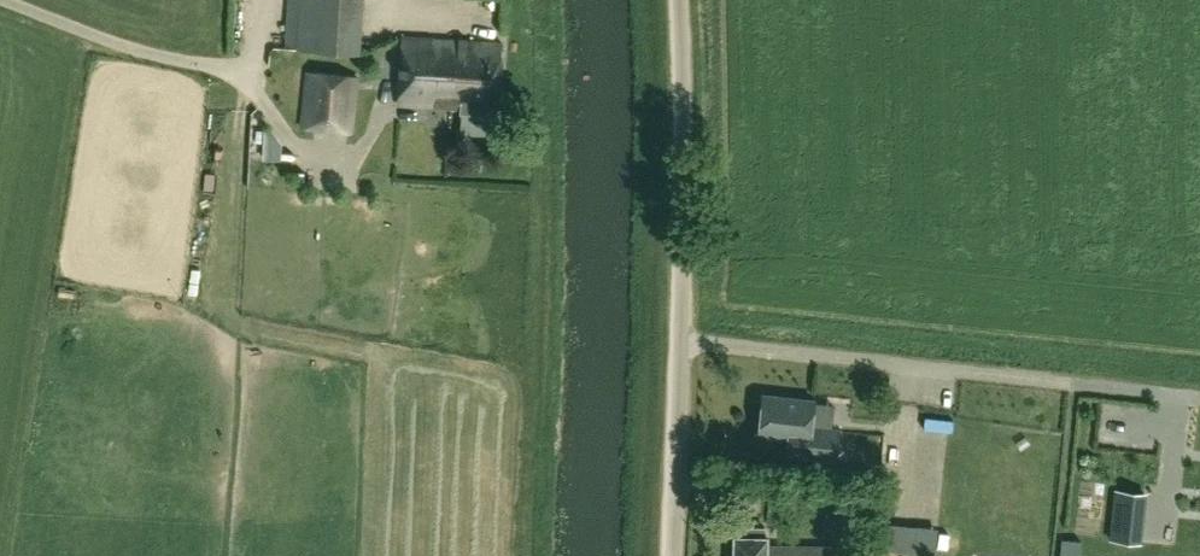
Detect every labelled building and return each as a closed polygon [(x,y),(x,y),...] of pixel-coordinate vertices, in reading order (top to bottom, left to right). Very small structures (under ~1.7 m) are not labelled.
[(297,48),(359,52),(362,0),(300,0),(297,48)] [(502,41),(405,37),(405,36),(402,36),(399,103),(402,103),(402,102),(462,106),(461,112),(498,114),(502,41)] [(352,132),(356,76),(307,72),(303,128),(352,132)] [(762,395),(757,435),(787,438),(785,455),(833,460),(837,429),(811,426),(813,400),(762,395)] [(1144,494),(1115,491),(1112,523),(1141,526),(1144,494)] [(734,555),(834,555),(834,547),(767,546),(767,536),(764,536),(765,527),(736,527),(736,536),(734,536),(734,555)]
